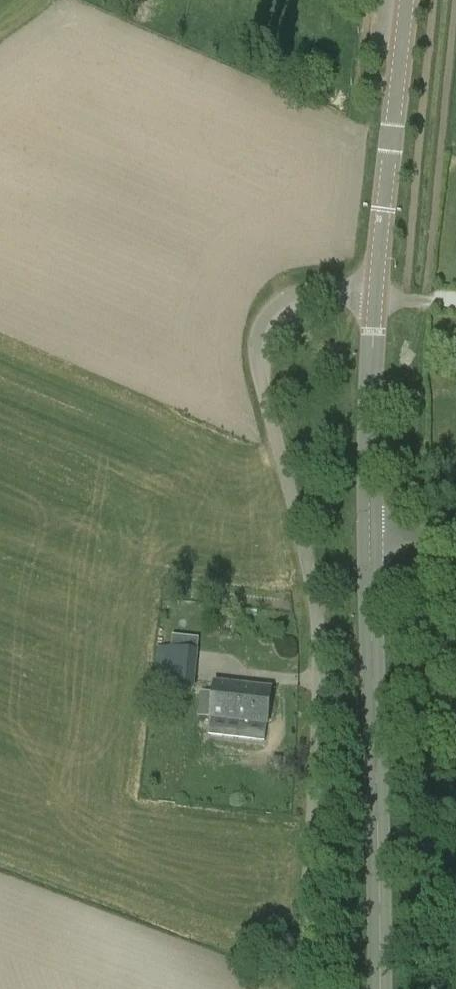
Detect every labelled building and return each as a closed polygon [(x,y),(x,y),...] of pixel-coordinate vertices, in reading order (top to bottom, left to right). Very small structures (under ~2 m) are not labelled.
[(194,688),(198,650),(158,646),(154,684),(194,688)] [(201,692),(198,717),(268,725),(273,689),(215,682),(213,694),(201,692)]
